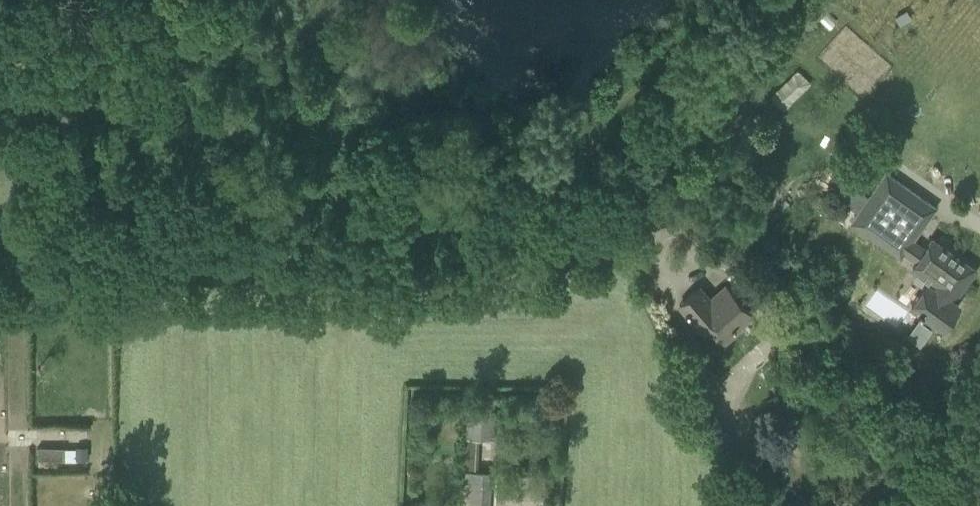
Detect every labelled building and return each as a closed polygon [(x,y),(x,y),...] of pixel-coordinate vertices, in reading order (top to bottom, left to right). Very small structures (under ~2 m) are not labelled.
[(910,306),(916,309),(942,327),(957,304),(946,296),(966,266),(972,270),(973,269),(929,240),(922,250),(909,242),(931,208),(881,175),(848,225),(898,258),(902,252),(915,261),(910,269),(927,280),(910,306)] [(752,315),(739,300),(725,286),(711,299),(699,287),(679,304),(701,330),(708,323),(724,341),(751,316),(752,315)] [(918,320),(907,336),(920,345),(931,329),(918,320)] [(463,505),(490,505),(492,471),(475,470),(476,438),(494,439),(497,396),(468,395),(463,505)] [(69,462),(69,447),(45,447),(45,462),(69,462)] [(89,462),(89,454),(77,454),(77,462),(89,462)]
